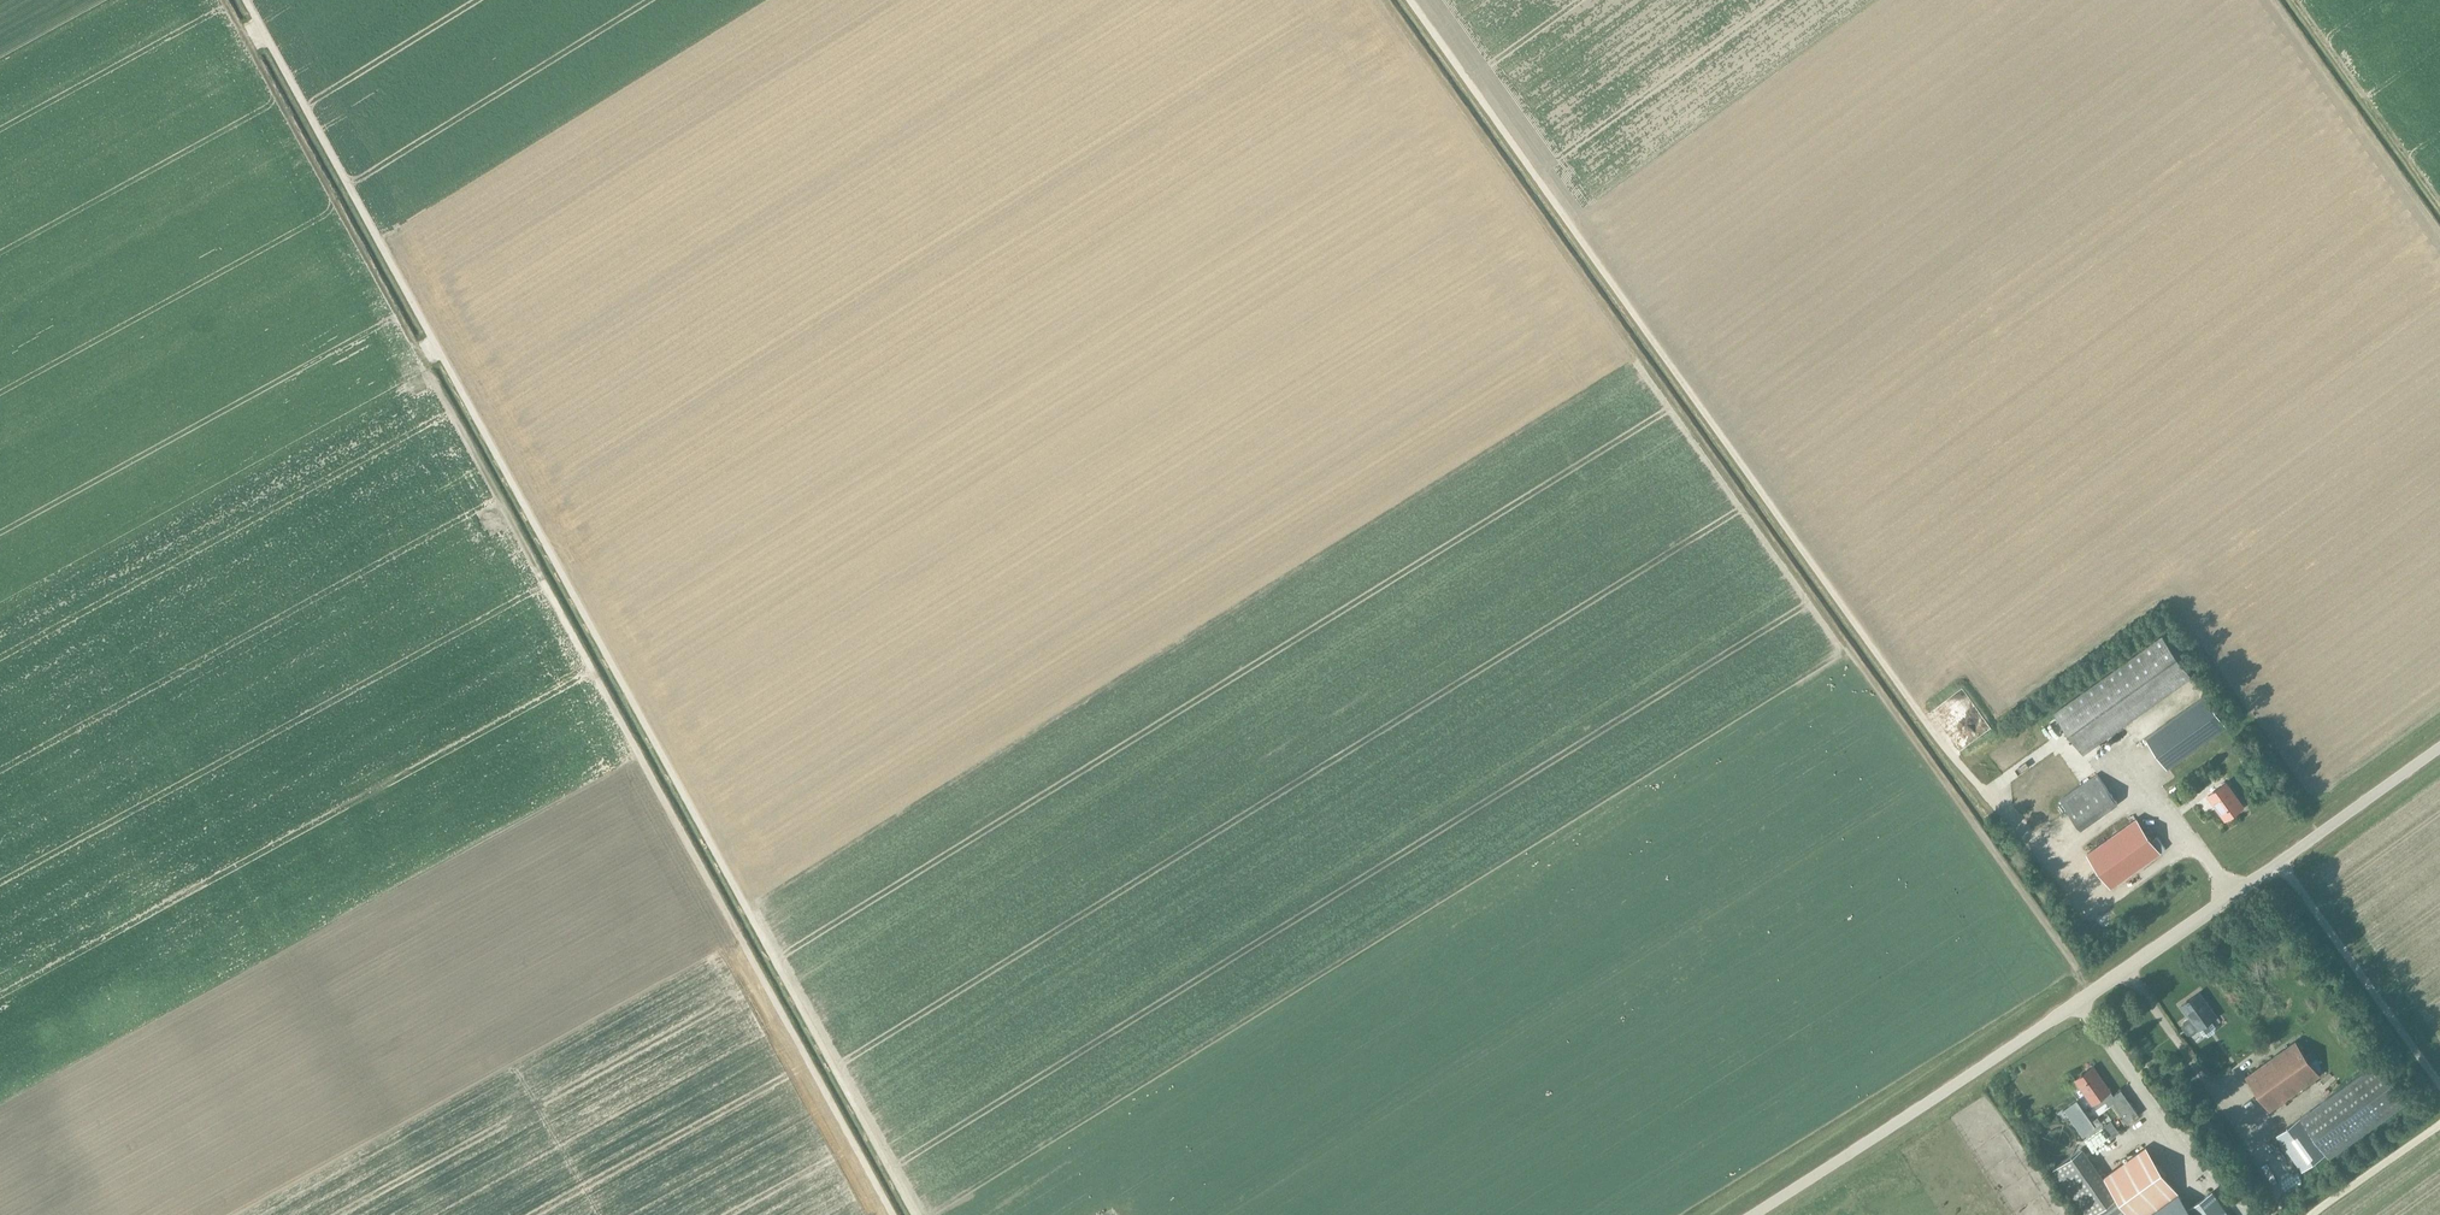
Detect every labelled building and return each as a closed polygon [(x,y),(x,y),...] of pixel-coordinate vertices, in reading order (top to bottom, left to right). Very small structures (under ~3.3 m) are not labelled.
[(2163,637),(2054,714),(1986,763),(2014,803),(2083,754),(2192,677),(2163,637)] [(2226,726),(2205,696),(2146,738),(2168,768),(2226,726)] [(2117,804),(2097,775),(2061,801),(2081,829),(2117,804)] [(2225,820),(2243,807),(2226,783),(2208,796),(2225,820)] [(2110,888),(2160,853),(2136,819),(2087,854),(2110,888)] [(2084,915),(2092,910),(2087,904),(2079,909),(2084,915)] [(2199,1030),(2217,1017),(2200,993),(2181,1006),(2199,1030)] [(2270,1110),(2319,1075),(2295,1042),(2246,1077),(2270,1110)] [(2302,1171),(2325,1154),(2326,1153),(2329,1157),(2407,1100),(2379,1061),(2300,1119),(2277,1135),(2302,1171)] [(2075,1080),(2096,1109),(2114,1096),(2094,1067),(2075,1080)] [(2118,1108),(2128,1122),(2139,1114),(2129,1100),(2118,1108)] [(2104,1177),(2082,1146),(2052,1168),(2086,1214),(2092,1214),(2118,1196),(2104,1177)] [(2145,1147),(2104,1177),(2118,1196),(2132,1214),(2148,1214),(2179,1193),(2145,1147)] [(2213,1191),(2189,1208),(2194,1214),(2230,1214),(2213,1191)] [(2189,1208),(2179,1193),(2148,1214),(2194,1214),(2189,1208)]
